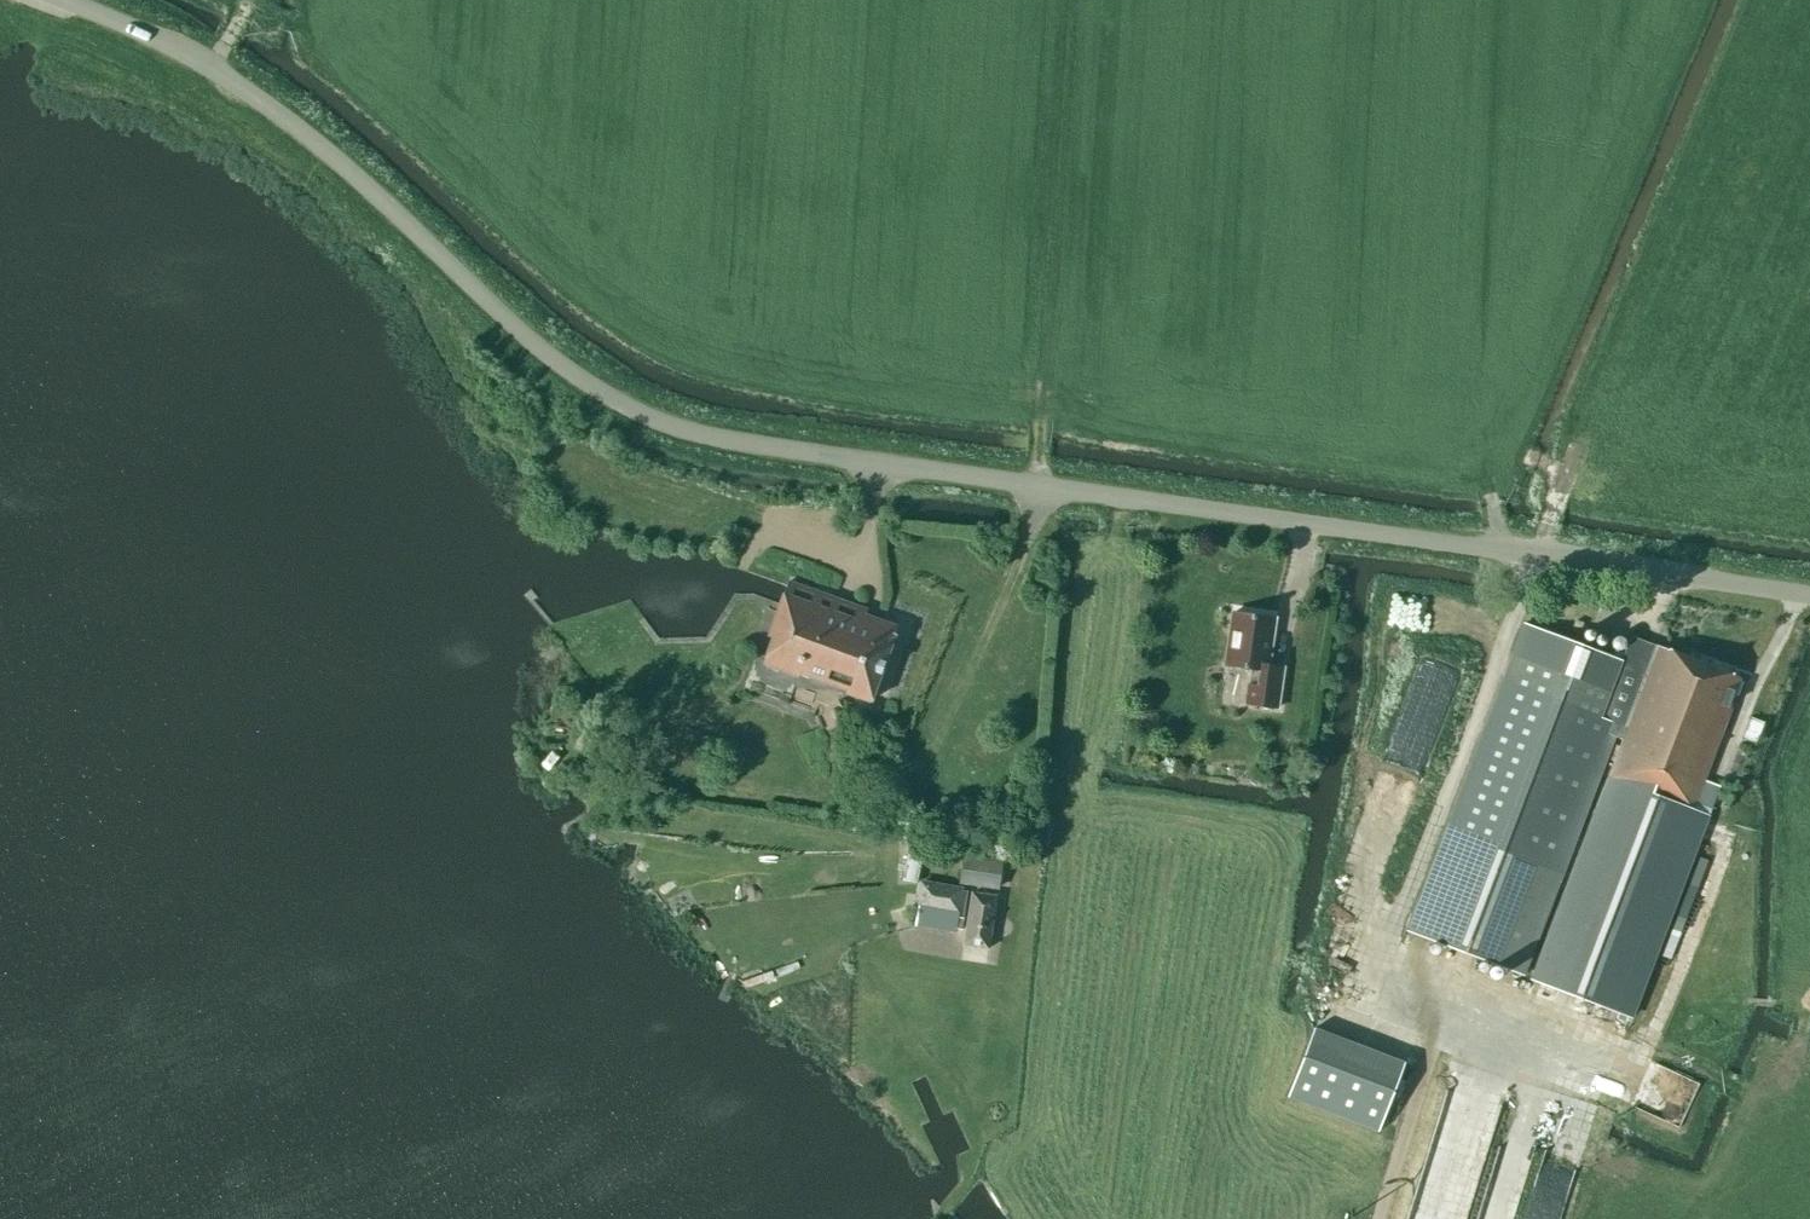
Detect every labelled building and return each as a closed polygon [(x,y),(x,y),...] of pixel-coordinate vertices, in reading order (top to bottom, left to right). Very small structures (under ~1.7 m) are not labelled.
[(772,637),(763,662),(797,674),(799,670),(847,688),(846,692),(869,701),(896,627),(864,615),(866,609),(787,581),(768,636),(772,637)] [(1245,703),(1277,707),(1283,667),(1267,665),(1274,618),(1233,612),(1225,665),(1249,669),(1245,703)] [(1719,704),(1730,674),(1658,646),(1612,627),(1606,642),(1624,650),(1621,660),(1522,624),(1512,656),(1407,931),(1645,1022),(1710,850),(1648,827),(1661,794),(1683,803),(1685,799),(1698,804),(1707,781),(1693,776),(1721,704),(1719,704)] [(960,882),(997,887),(1001,861),(964,855),(960,882)] [(955,928),(961,929),(967,890),(921,883),(914,925),(955,932),(955,928)] [(963,944),(987,948),(996,895),(972,891),(963,944)] [(1404,1063),(1314,1029),(1288,1096),(1378,1131),(1404,1063)]
